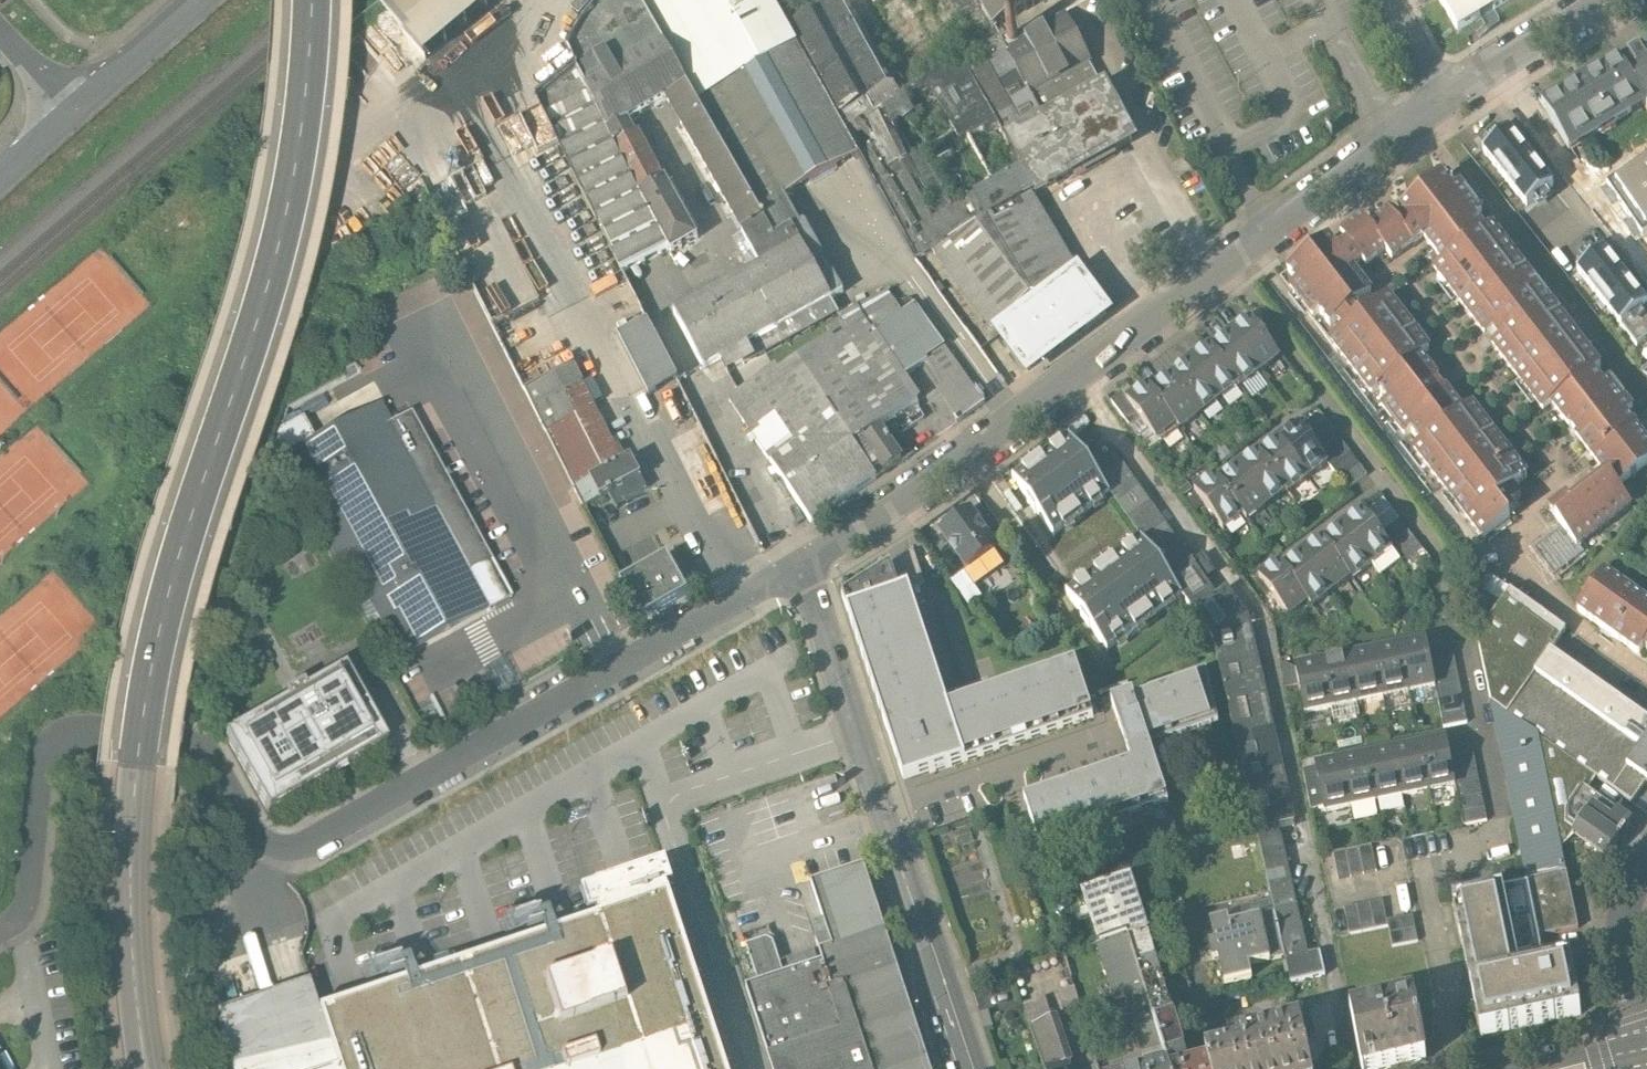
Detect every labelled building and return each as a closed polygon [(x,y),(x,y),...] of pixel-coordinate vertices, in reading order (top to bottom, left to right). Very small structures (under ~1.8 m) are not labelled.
[(429,62),(502,0),(378,0),(375,2),(379,6),(429,62)] [(616,142),(638,132),(628,117),(666,95),(687,84),(640,0),(600,0),(569,45),(577,62),(616,142)] [(687,84),(758,211),(785,197),(802,187),(844,164),(858,156),(837,119),(787,26),(772,0),(640,0),(687,84)] [(837,119),(894,86),(847,0),(834,0),(787,26),(837,119)] [(993,30),(994,31),(996,30),(996,28),(1001,26),(1001,27),(1004,26),(1003,24),(1008,22),(1009,23),(1011,22),(1011,20),(1015,18),(1016,19),(1019,18),(1018,17),(1026,13),(1026,14),(1029,13),(1028,11),(1033,9),(1034,10),(1036,9),(1035,7),(1040,5),(1041,6),(1044,5),(1043,3),(1045,2),(1048,1),(1048,2),(1051,1),(1050,0),(976,0),(993,30)] [(1511,0),(1438,0),(1458,32),(1487,14),(1511,0)] [(1003,46),(1029,96),(1088,64),(1089,64),(1065,19),(1053,26),(1054,28),(1050,31),(1048,28),(1026,40),(1024,36),(1018,39),(1017,38),(1016,37),(1015,37),(1014,37),(1013,37),(1012,37),(1011,37),(1010,38),(1009,38),(1008,39),(1008,40),(1007,41),(1007,42),(1007,43),(1007,44),(1003,46)] [(1104,92),(1088,64),(1029,96),(1003,46),(1001,42),(1000,42),(1000,43),(978,55),(984,66),(968,75),(1007,145),(1008,144),(1104,92)] [(1620,60),(1646,102),(1646,104),(1646,52),(1643,47),(1620,60)] [(1580,81),(1543,103),(1570,148),(1571,148),(1570,145),(1582,137),(1584,140),(1631,111),(1630,108),(1643,100),(1645,103),(1646,102),(1620,60),(1618,57),(1580,81)] [(616,142),(577,62),(538,95),(624,271),(671,247),(641,191),(616,142)] [(915,261),(938,249),(988,222),(975,199),(1024,173),(1008,144),(1007,145),(968,75),(962,64),(901,98),(894,86),(837,119),(858,156),(915,261)] [(800,244),(831,299),(842,292),(804,222),(800,224),(785,197),(758,211),(687,84),(666,95),(761,265),(800,244)] [(1104,92),(1008,144),(1024,173),(1036,195),(1061,181),(1097,161),(1132,142),(1104,91),(1104,92)] [(616,142),(641,191),(665,178),(641,130),(638,132),(616,142)] [(1509,130),(1483,151),(1527,206),(1553,185),(1509,130)] [(1607,184),(1642,236),(1646,232),(1646,158),(1607,184)] [(975,199),(988,222),(1028,199),(1036,195),(1024,173),(975,199)] [(671,247),(673,251),(700,236),(668,176),(665,178),(641,191),(671,247)] [(1376,242),(1386,253),(1392,262),(1413,246),(1414,247),(1419,243),(1424,240),(1443,264),(1485,233),(1475,220),(1482,215),(1459,185),(1452,190),(1442,177),(1400,209),(1405,215),(1401,218),(1396,222),(1390,214),(1370,229),(1379,240),(1376,242)] [(988,222),(938,249),(1012,350),(1028,371),(1087,328),(1106,314),(1078,274),(1075,276),(1028,199),(988,222)] [(1330,328),(1338,322),(1355,309),(1372,295),(1353,271),(1358,267),(1362,264),(1366,269),(1386,253),(1376,242),(1379,240),(1370,229),(1363,220),(1342,237),(1348,245),(1343,248),(1339,252),(1329,239),(1287,271),(1298,284),(1290,290),(1313,320),(1320,314),(1330,328)] [(1544,413),(1552,406),(1594,375),(1601,370),(1492,228),(1485,233),(1443,264),(1434,271),(1485,337),(1493,332),(1496,336),(1500,341),(1493,347),(1544,413)] [(761,265),(674,312),(703,368),(831,299),(800,244),(761,265)] [(1578,270),(1637,346),(1646,337),(1646,304),(1604,249),(1578,270)] [(776,367),(729,399),(811,522),(877,479),(854,445),(863,438),(885,424),(915,404),(918,402),(901,376),(873,334),(902,315),(899,311),(887,293),(840,318),(849,334),(834,344),(831,339),(780,372),(776,367)] [(1379,391),(1421,359),(1430,352),(1388,298),(1362,318),(1358,313),(1355,309),(1338,322),(1345,332),(1331,342),(1372,396),(1379,391)] [(902,315),(873,334),(901,376),(913,368),(924,360),(944,346),(915,306),(902,315)] [(619,335),(650,391),(679,377),(650,320),(619,335)] [(1247,327),(1237,335),(1268,376),(1288,361),(1257,320),(1247,327)] [(1247,391),(1268,376),(1237,335),(1228,341),(1217,350),(1247,391)] [(944,346),(924,360),(945,388),(942,390),(951,403),(963,419),(985,403),(944,346)] [(1227,406),(1247,391),(1217,350),(1209,355),(1196,364),(1227,406)] [(1421,446),(1463,413),(1445,391),(1443,392),(1440,388),(1436,384),(1439,382),(1421,359),(1379,391),(1389,403),(1382,409),(1405,439),(1412,433),(1421,446)] [(524,388),(575,488),(623,460),(574,363),(524,388)] [(1207,421),(1227,406),(1196,364),(1187,371),(1176,379),(1207,421)] [(1606,476),(1618,490),(1646,468),(1646,444),(1626,417),(1633,411),(1632,410),(1610,381),(1603,386),(1594,375),(1552,406),(1570,429),(1572,428),(1575,432),(1579,436),(1577,438),(1606,476)] [(1187,436),(1207,421),(1176,379),(1167,386),(1156,394),(1187,436)] [(1167,451),(1187,436),(1156,394),(1148,400),(1136,409),(1143,419),(1167,451)] [(1124,395),(1113,404),(1132,427),(1143,419),(1136,409),(1124,395)] [(401,659),(513,599),(412,404),(390,416),(383,402),(315,437),(303,414),(280,426),(274,443),(281,456),(318,529),(360,607),(369,603),(401,659)] [(1463,413),(1421,446),(1415,451),(1442,487),(1483,540),(1510,520),(1509,519),(1515,515),(1510,508),(1514,506),(1522,499),(1514,489),(1527,479),(1472,407),(1463,413)] [(1325,413),(1304,430),(1334,469),(1355,495),(1376,479),(1325,413)] [(1294,438),(1285,444),(1315,483),(1334,469),(1304,430),(1294,438)] [(854,445),(877,479),(880,476),(902,461),(882,432),(866,442),(863,438),(854,445)] [(1014,478),(1013,479),(1029,502),(1028,503),(1031,509),(1035,514),(1037,513),(1054,536),(1055,536),(1054,534),(1109,496),(1110,497),(1111,496),(1099,480),(1093,471),(1070,438),(1069,439),(1069,440),(1015,479),(1014,478)] [(1278,450),(1266,459),(1297,498),(1315,483),(1285,444),(1278,450)] [(1116,455),(1093,471),(1099,480),(1122,464),(1116,455)] [(623,460),(575,488),(583,507),(610,494),(617,508),(648,492),(631,456),(623,460)] [(1259,465),(1248,473),(1278,512),(1297,498),(1266,459),(1259,465)] [(1142,540),(1157,561),(1179,545),(1122,464),(1099,480),(1111,496),(1142,540)] [(1237,482),(1229,488),(1260,527),(1278,512),(1248,473),(1237,482)] [(1632,507),(1618,490),(1606,476),(1572,502),(1570,500),(1567,497),(1549,511),(1550,512),(1551,512),(1558,521),(1557,522),(1562,529),(1534,551),(1554,578),(1585,555),(1579,547),(1631,507),(1632,507)] [(1241,541),(1260,527),(1229,488),(1220,495),(1210,502),(1241,541)] [(1383,498),(1363,512),(1395,556),(1411,577),(1430,562),(1383,498)] [(971,510),(940,531),(968,570),(998,549),(971,510)] [(1353,520),(1343,527),(1375,570),(1395,556),(1363,512),(1353,520)] [(1335,533),(1324,541),(1356,584),(1375,570),(1343,527),(1335,533)] [(1067,592),(1066,593),(1083,617),(1081,618),(1085,624),(1089,629),(1091,628),(1107,651),(1108,650),(1107,649),(1181,597),(1182,598),(1183,598),(1157,561),(1142,540),(1141,540),(1142,542),(1068,594),(1067,592)] [(1312,549),(1304,555),(1336,599),(1356,584),(1324,541),(1312,549)] [(1274,908),(1295,903),(1277,823),(1294,819),(1248,620),(1227,589),(1216,597),(1179,545),(1157,561),(1183,598),(1213,640),(1274,908)] [(670,554),(620,582),(641,618),(690,591),(687,586),(670,554)] [(1293,563),(1284,570),(1316,613),(1336,599),(1304,555),(1293,563)] [(904,782),(915,778),(1094,719),(1075,662),(947,704),(909,589),(900,593),(891,565),(842,596),(904,782)] [(1596,779),(1631,804),(1645,785),(1626,770),(1637,751),(1646,737),(1646,725),(1578,676),(1548,655),(1566,631),(1474,568),(1464,588),(1491,709),(1596,779)] [(1296,628),(1316,613),(1284,570),(1274,577),(1264,584),(1296,628)] [(982,597),(964,573),(951,582),(969,607),(982,597)] [(1644,647),(1646,643),(1646,604),(1604,574),(1578,611),(1609,633),(1640,654),(1644,647)] [(1404,652),(1412,697),(1441,691),(1436,666),(1432,647),(1417,650),(1404,652)] [(1412,697),(1404,652),(1386,656),(1375,658),(1384,702),(1412,697)] [(1384,702),(1375,658),(1354,662),(1346,663),(1355,708),(1384,702)] [(1436,666),(1441,691),(1449,730),(1468,726),(1455,662),(1436,666)] [(1355,708),(1346,663),(1336,665),(1317,669),(1326,713),(1355,708)] [(289,700),(226,735),(268,811),(332,775),(334,774),(333,773),(340,770),(346,766),(346,767),(349,766),(387,744),(345,668),(306,690),(303,686),(286,695),(289,700)] [(1326,713),(1317,669),(1302,672),(1289,675),(1297,719),(1326,713)] [(1207,673),(1112,704),(1131,762),(1024,797),(1040,846),(1169,804),(1150,747),(1218,724),(1207,673)] [(1540,936),(1578,928),(1571,894),(1561,848),(1571,839),(1605,863),(1633,826),(1615,813),(1586,792),(1596,779),(1491,709),(1529,883),(1540,936)] [(1637,751),(1626,770),(1645,785),(1646,786),(1646,737),(1637,751)] [(1422,748),(1431,793),(1458,788),(1454,766),(1450,743),(1436,745),(1422,748)] [(1431,793),(1422,748),(1408,751),(1394,754),(1403,799),(1431,793)] [(1403,799),(1394,754),(1382,756),(1367,759),(1375,804),(1403,799)] [(1375,804),(1367,759),(1352,762),(1339,764),(1348,810),(1375,804)] [(1454,766),(1458,788),(1466,828),(1487,824),(1475,762),(1454,766)] [(1348,810),(1339,764),(1324,767),(1311,770),(1320,815),(1348,810)] [(1372,848),(1331,856),(1337,884),(1377,876),(1372,848)] [(215,1010),(229,1068),(729,1068),(679,917),(671,892),(670,892),(667,884),(674,882),(666,858),(663,859),(659,860),(580,887),(587,910),(595,907),(598,916),(565,927),(542,934),(530,938),(528,939),(510,945),(495,950),(426,972),(357,995),(319,1008),(309,979),(297,983),(281,988),(266,993),(251,998),(215,1010)] [(819,950),(833,987),(844,984),(873,1068),(884,1068),(926,1055),(884,928),(864,866),(811,883),(829,938),(831,942),(832,946),(819,950)] [(1130,879),(1084,894),(1088,907),(1073,912),(1077,924),(1092,919),(1100,944),(1127,935),(1135,962),(1154,956),(1130,879)] [(1453,901),(1471,984),(1482,1035),(1581,1014),(1571,965),(1547,969),(1546,962),(1540,936),(1529,883),(1453,901)] [(1383,902),(1344,910),(1350,938),(1389,930),(1383,902)] [(1306,953),(1295,903),(1274,908),(1275,912),(1285,954),(1291,980),(1325,972),(1320,950),(1306,953)] [(1228,916),(1211,920),(1215,940),(1209,941),(1213,957),(1219,956),(1225,981),(1251,974),(1249,962),(1269,958),(1285,954),(1275,912),(1229,923),(1228,916)] [(1085,938),(1066,918),(1051,933),(1070,952),(1085,938)] [(745,944),(760,982),(785,973),(782,963),(774,941),(770,939),(766,937),(745,944)] [(782,963),(785,973),(760,982),(746,986),(769,1054),(774,1068),(873,1068),(844,984),(833,987),(819,950),(798,958),(782,963)] [(336,970),(323,973),(328,993),(341,990),(336,970)] [(1074,988),(1057,993),(1065,1018),(1082,1012),(1074,988)] [(1023,1005),(1030,1026),(1052,1018),(1045,998),(1023,1005)] [(1351,1014),(1363,1068),(1381,1068),(1427,1059),(1414,1000),(1351,1014)] [(1154,1023),(1167,1063),(1184,1058),(1186,1057),(1173,1016),(1154,1023)] [(1046,1068),(1048,1068),(1067,1064),(1052,1018),(1030,1026),(1046,1068)] [(1239,1047),(1221,1052),(1214,1054),(1207,1055),(1209,1064),(1211,1068),(1311,1068),(1301,1024),(1237,1039),(1239,1047)] [(926,1055),(884,1068),(931,1068),(926,1055)] [(1169,1068),(1187,1068),(1184,1058),(1167,1063),(1169,1068)]
